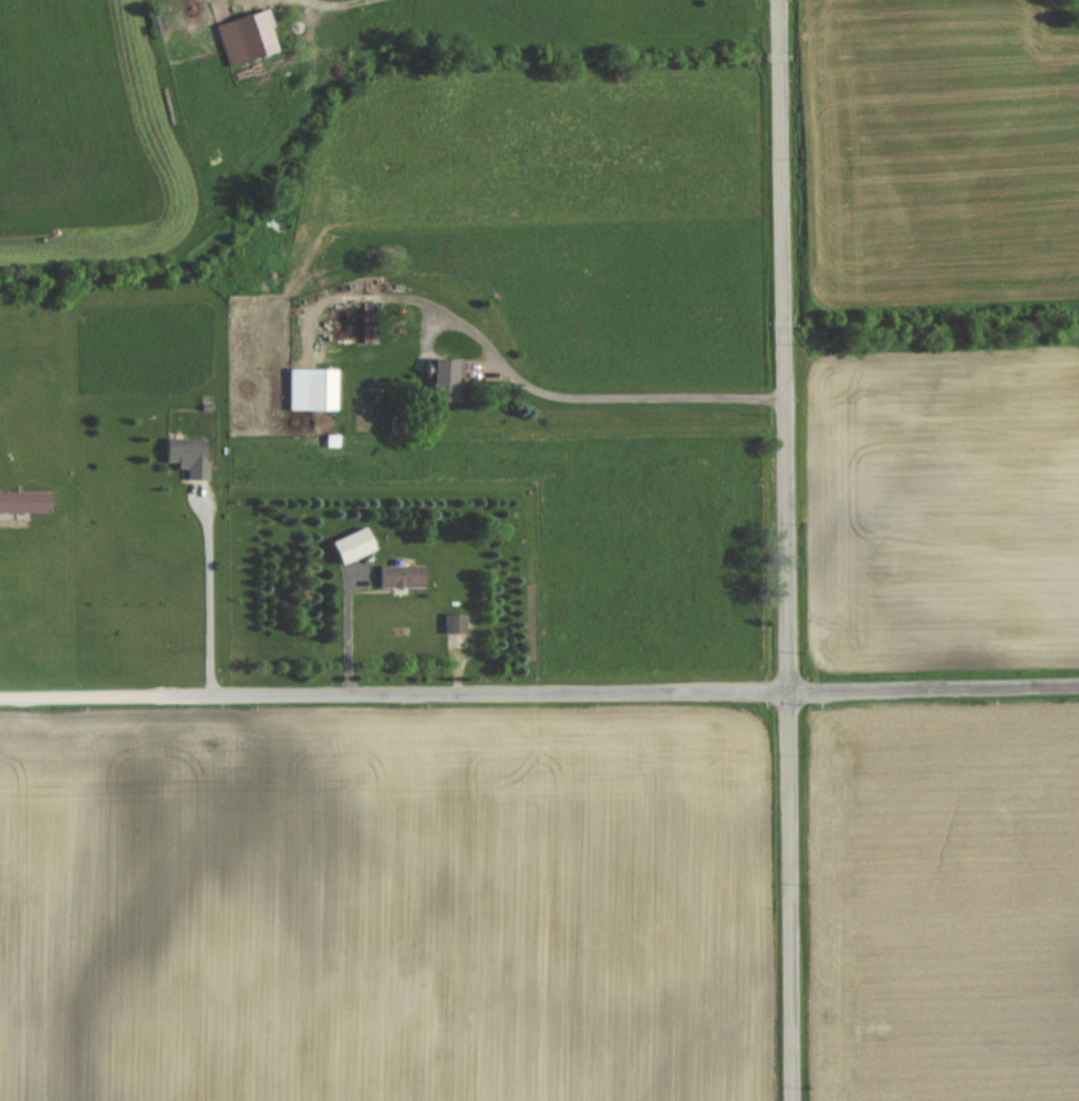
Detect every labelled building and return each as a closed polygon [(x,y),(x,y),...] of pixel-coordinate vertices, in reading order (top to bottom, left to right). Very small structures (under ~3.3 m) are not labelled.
[(227,65),(276,51),(264,10),(216,24),(227,65)] [(377,302),(363,302),(363,343),(377,343),(377,302)] [(334,410),(334,368),(288,368),(288,410),(334,410)] [(430,398),(450,398),(450,380),(430,380),(430,398)] [(206,480),(206,438),(166,438),(166,464),(185,464),(185,480),(206,480)] [(0,490),(0,512),(49,512),(49,490),(0,490)] [(424,565),(380,565),(380,587),(424,587),(424,565)] [(445,613),(445,632),(464,632),(464,613),(445,613)]
